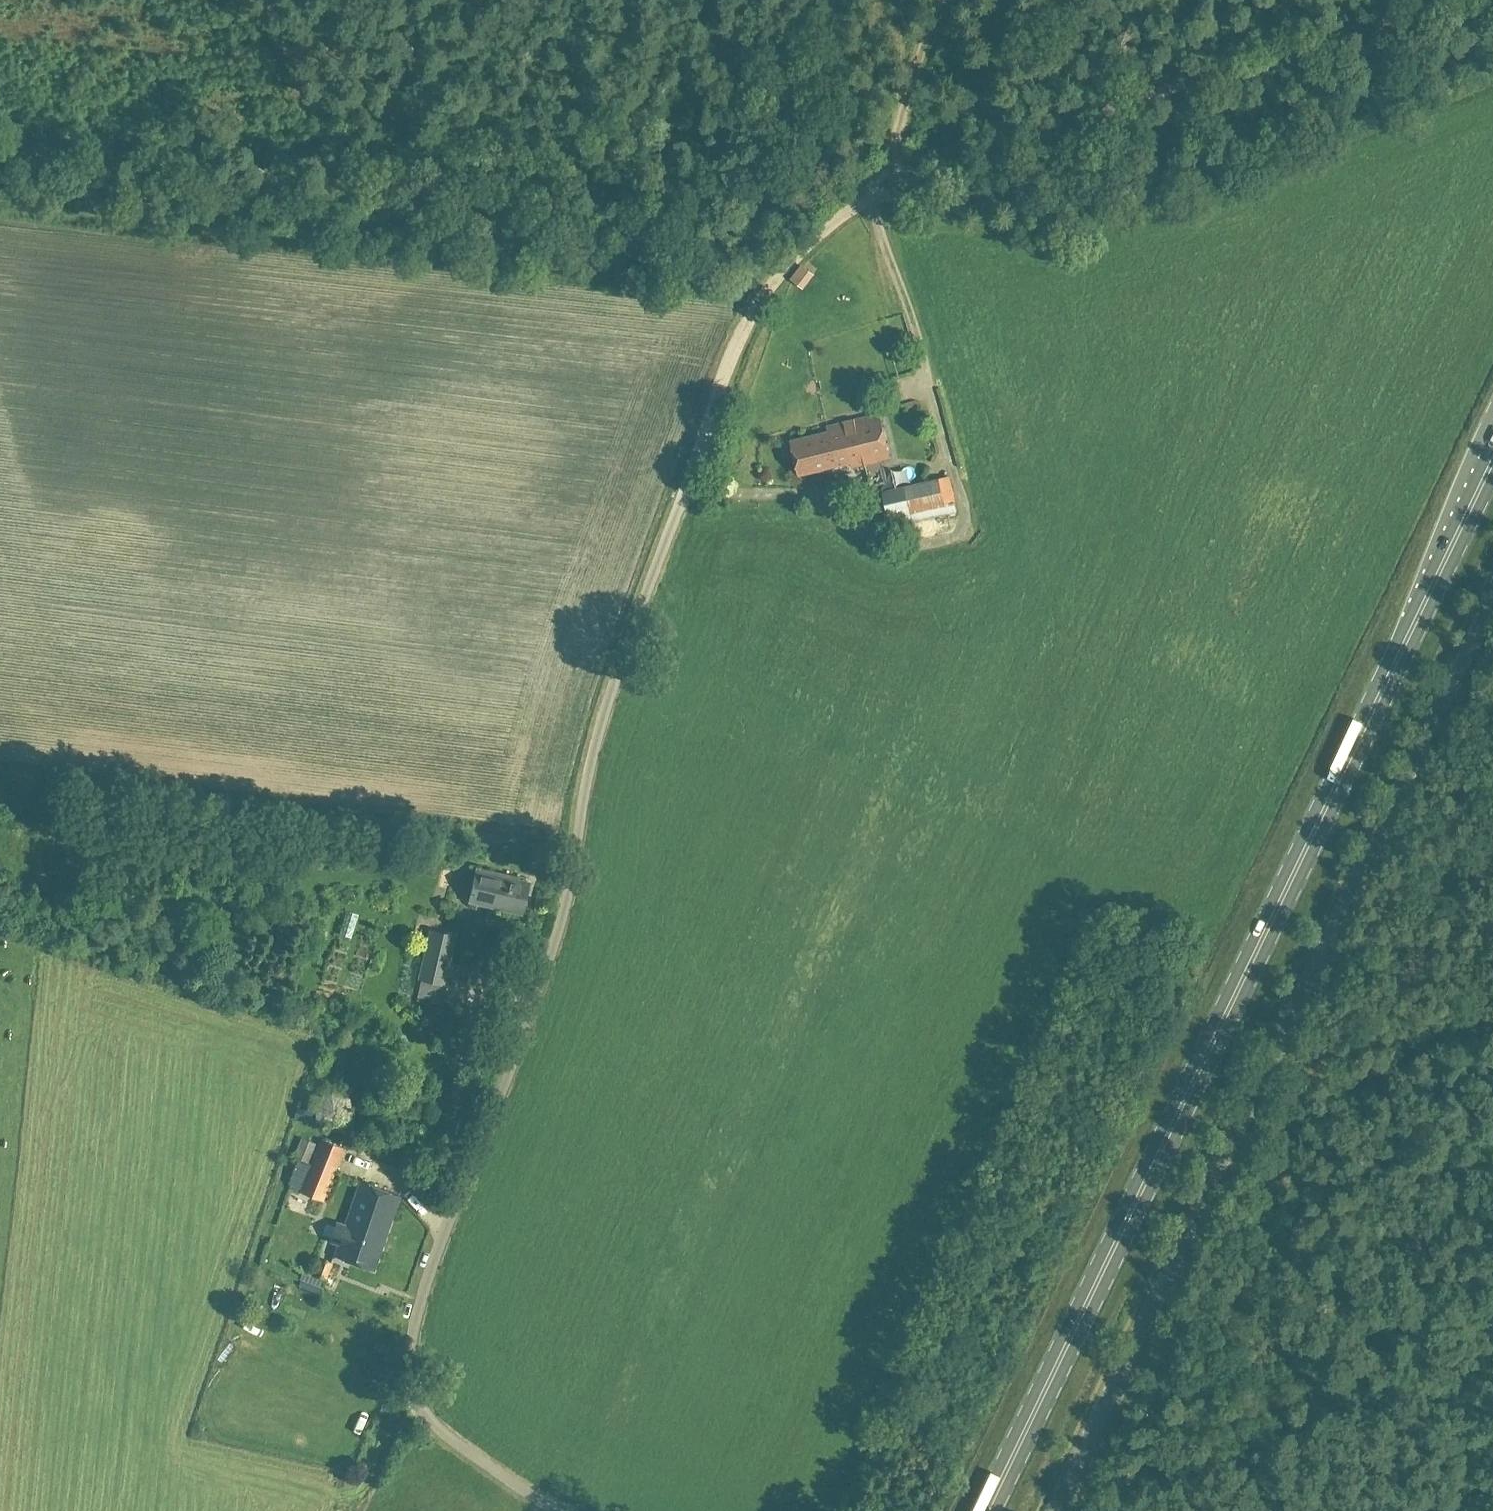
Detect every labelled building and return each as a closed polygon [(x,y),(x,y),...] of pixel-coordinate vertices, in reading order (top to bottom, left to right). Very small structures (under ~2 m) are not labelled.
[(813,273),(803,265),(792,279),(802,286),(813,273)] [(828,427),(829,431),(832,442),(837,441),(838,447),(858,442),(863,465),(890,458),(880,415),(828,427)] [(832,442),(829,431),(790,440),(798,474),(851,462),(852,467),(863,465),(858,442),(838,447),(837,441),(832,442)] [(918,522),(963,516),(958,476),(945,478),(946,487),(915,491),(918,522)] [(891,516),(915,514),(914,494),(889,496),(891,516)] [(656,631),(660,622),(654,620),(650,629),(656,631)] [(530,882),(519,879),(520,875),(479,866),(471,899),(523,911),(530,882)] [(356,935),(365,914),(354,910),(345,931),(356,935)] [(430,927),(418,977),(447,983),(458,933),(430,927)] [(330,1088),(316,1101),(318,1120),(336,1129),(351,1117),(350,1097),(330,1088)] [(321,1138),(301,1188),(325,1198),(345,1147),(321,1138)] [(338,1223),(332,1241),(339,1243),(335,1255),(374,1269),(399,1195),(360,1181),(345,1226),(338,1223)] [(319,1257),(314,1272),(328,1277),(333,1262),(319,1257)]
